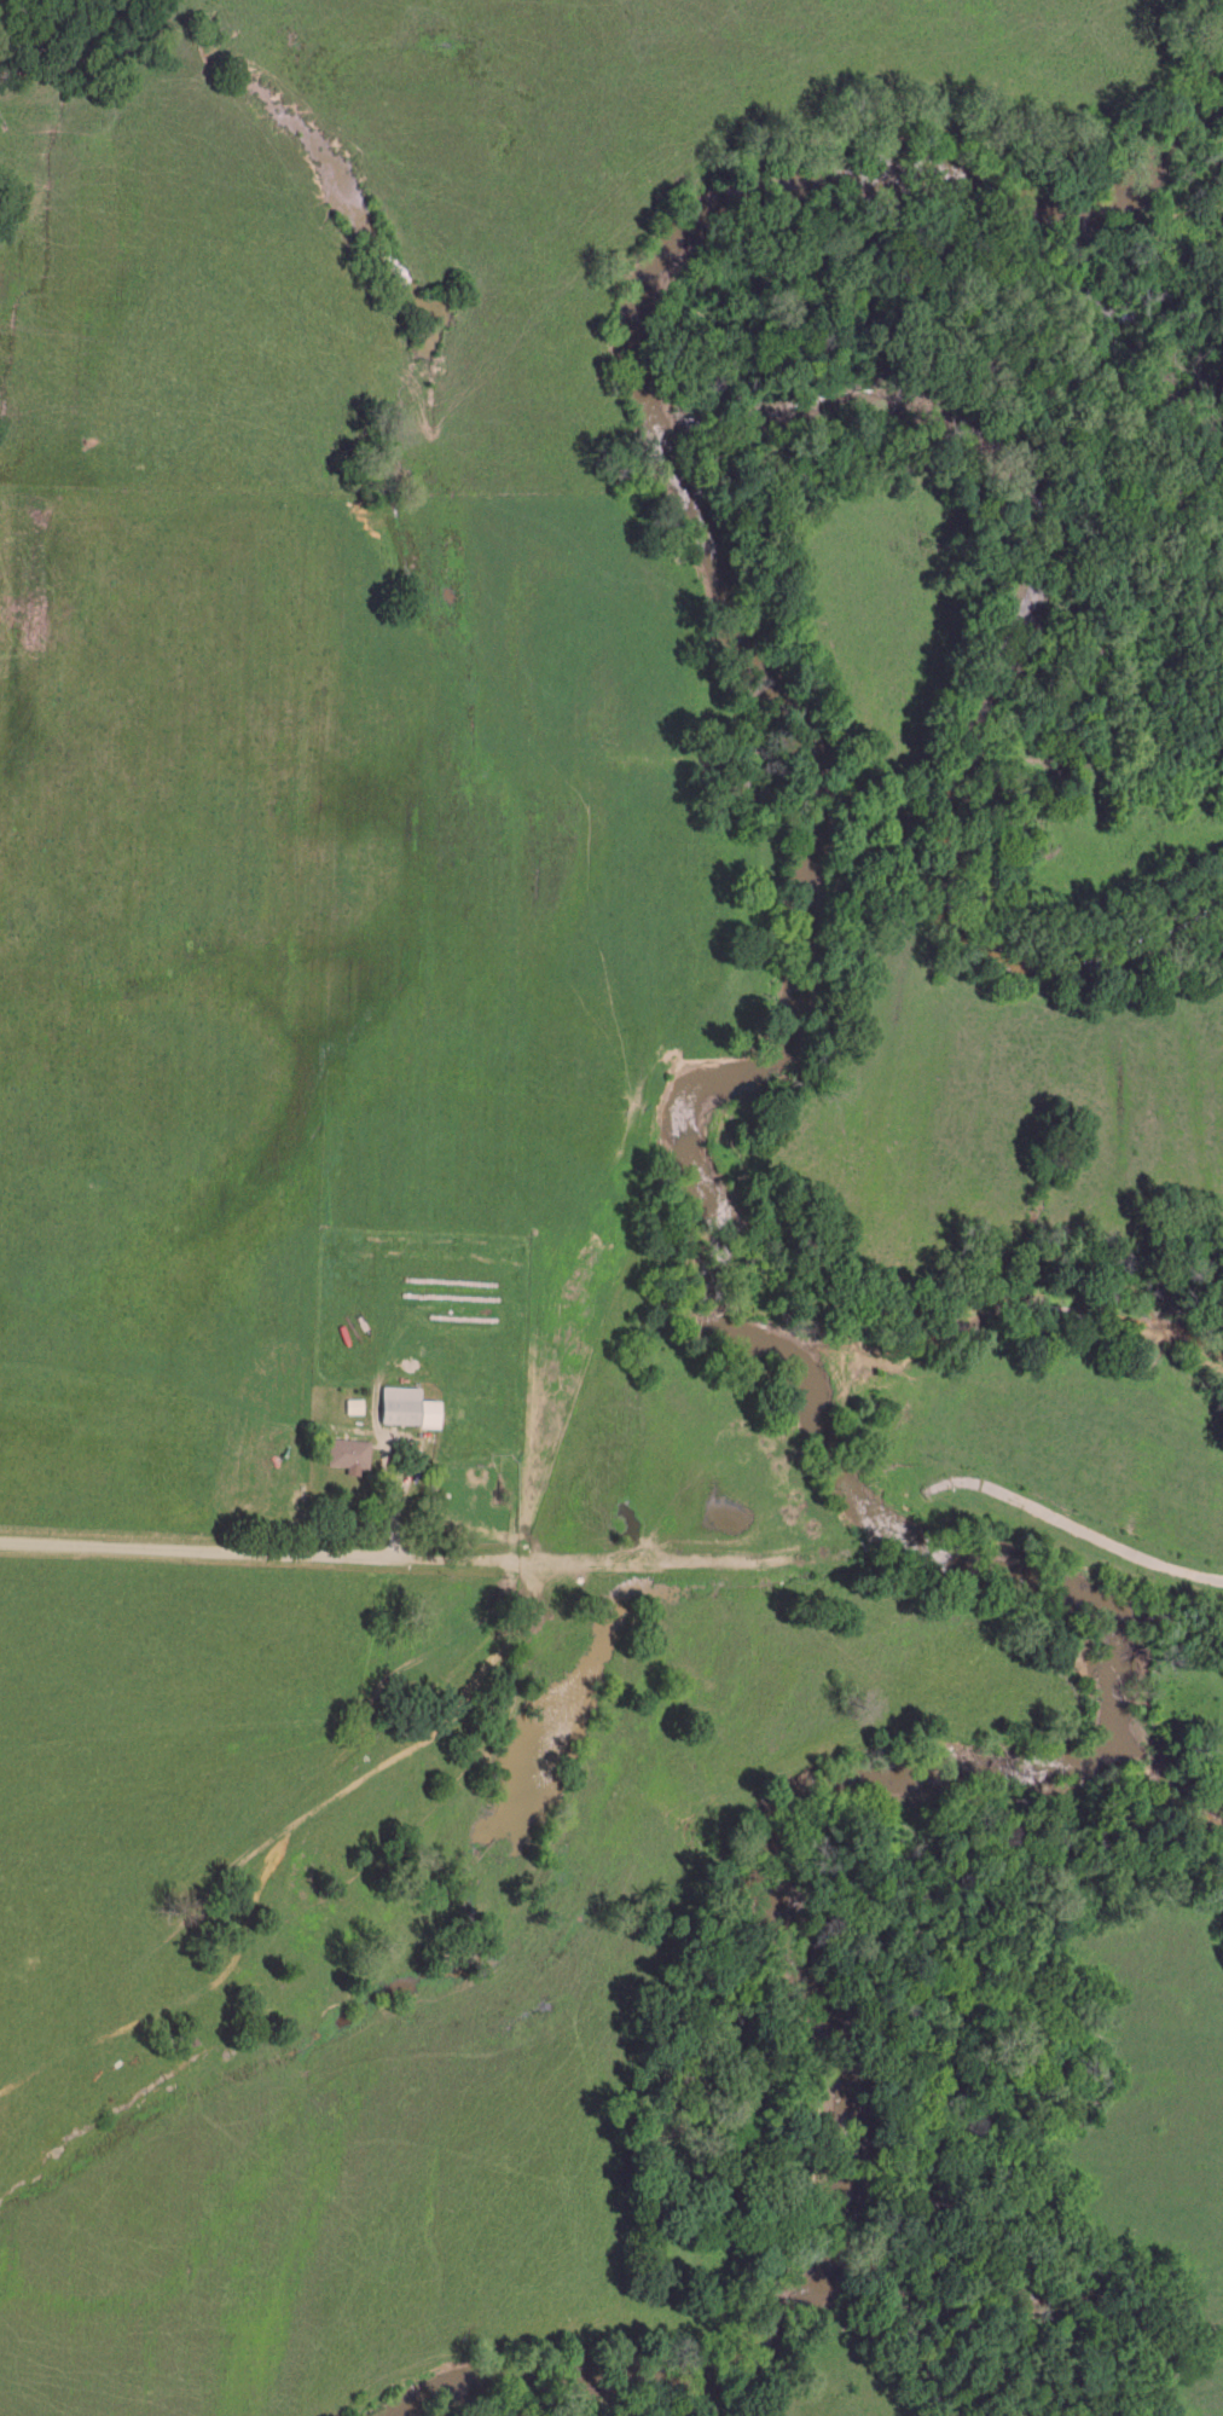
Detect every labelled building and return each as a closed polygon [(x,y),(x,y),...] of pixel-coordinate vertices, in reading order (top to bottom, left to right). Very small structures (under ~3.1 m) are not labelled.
[(385,1422),(443,1423),(444,1398),(423,1397),(424,1385),(385,1385),(385,1422)] [(366,1397),(351,1397),(351,1411),(366,1411),(366,1397)] [(370,1437),(333,1436),(332,1462),(350,1463),(349,1472),(362,1472),(362,1462),(369,1463),(370,1437)]
